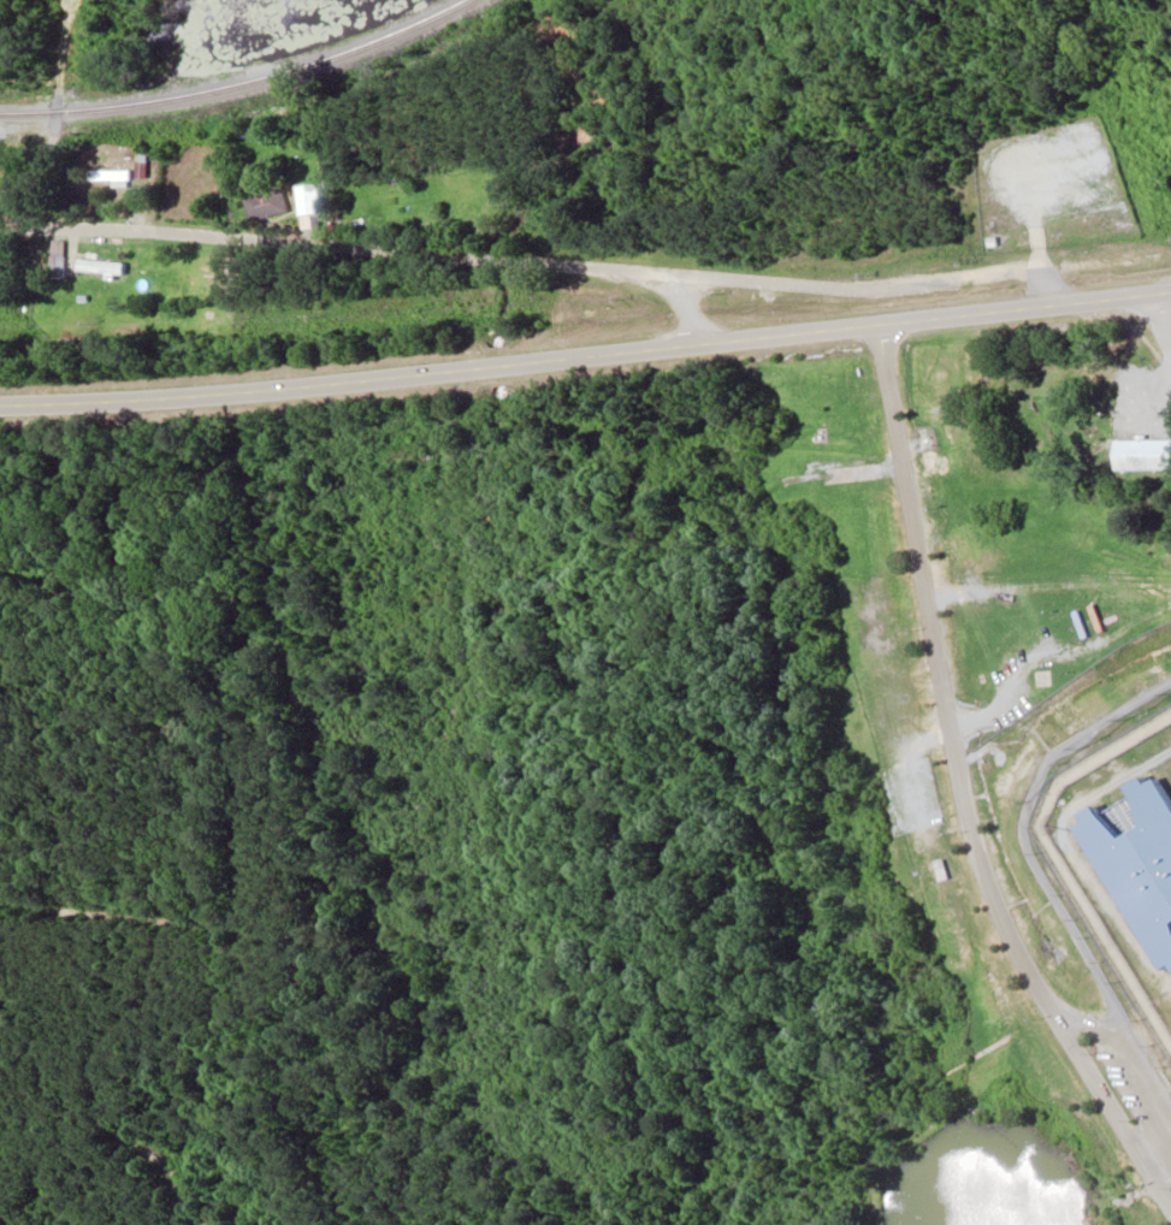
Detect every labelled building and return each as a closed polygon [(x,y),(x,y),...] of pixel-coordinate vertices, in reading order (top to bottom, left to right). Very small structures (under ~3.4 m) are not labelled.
[(143,179),(143,152),(134,152),(134,179),(143,179)] [(108,188),(126,188),(126,170),(85,170),(85,182),(108,182),(108,188)] [(267,215),(267,182),(249,182),(249,197),(242,197),(242,215),(267,215)] [(294,215),(317,215),(317,185),(294,185),(294,215)] [(59,280),(62,258),(48,256),(46,279),(59,280)] [(131,276),(132,264),(74,259),(73,271),(131,276)] [(1114,441),(1114,472),(1170,472),(1170,441),(1114,441)] [(1050,672),(1035,672),(1035,685),(1050,685),(1050,672)] [(1158,777),(1081,828),(1167,967),(1170,965),(1170,797),(1158,777)] [(938,867),(941,880),(948,879),(945,865),(938,867)]
